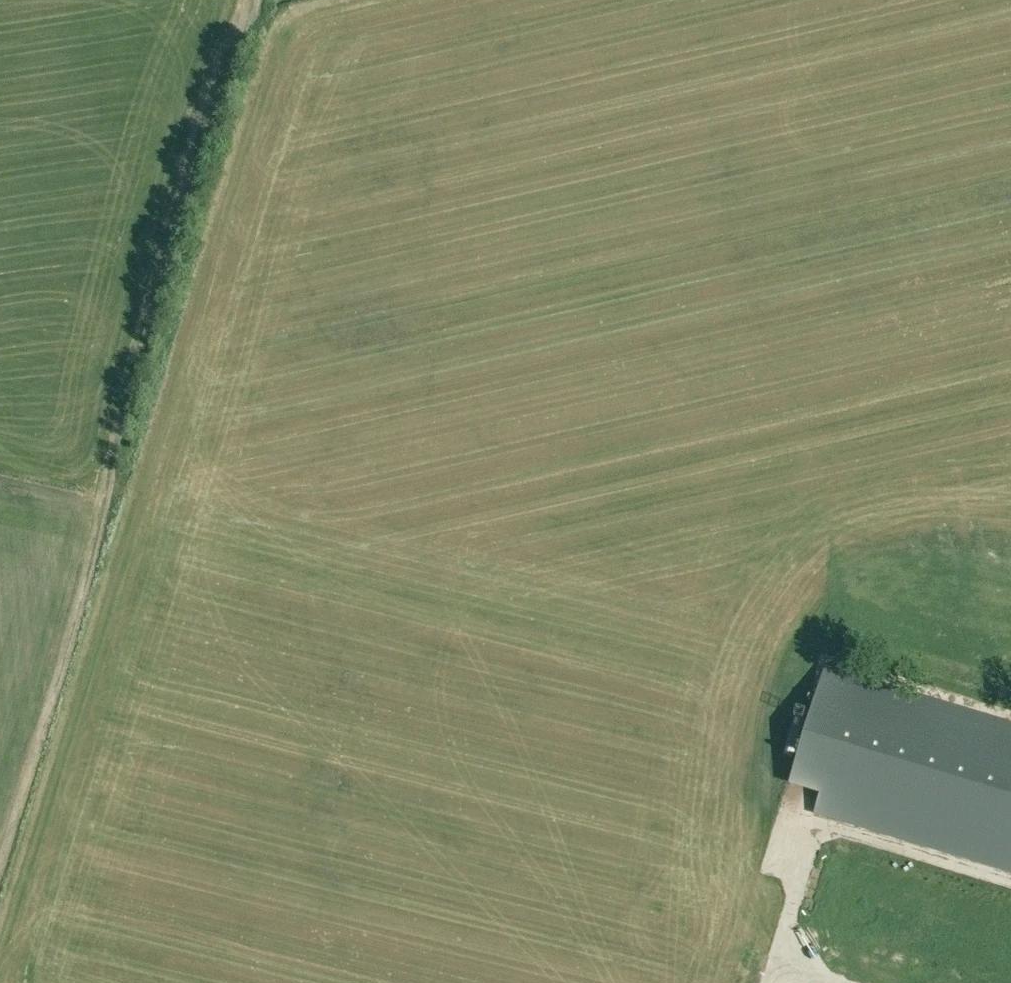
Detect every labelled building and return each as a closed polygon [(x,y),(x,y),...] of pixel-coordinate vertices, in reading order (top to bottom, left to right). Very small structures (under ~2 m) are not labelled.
[(829,803),(1010,860),(1010,713),(841,660),(833,683),(864,692),(829,803)]
